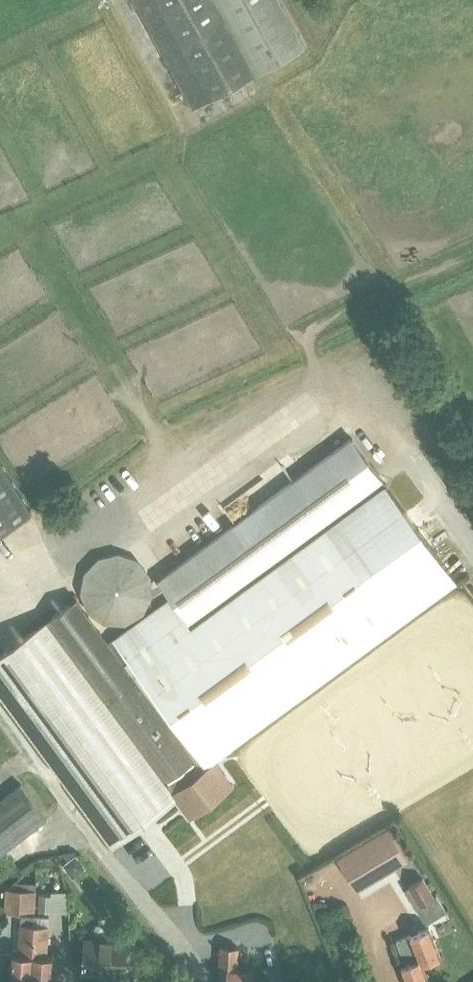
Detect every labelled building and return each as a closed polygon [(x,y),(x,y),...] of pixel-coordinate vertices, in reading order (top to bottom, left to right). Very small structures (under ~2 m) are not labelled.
[(255,76),(213,0),(137,0),(196,108),(255,76)] [(229,25),(243,49),(255,72),(256,74),(259,72),(304,48),(305,47),(304,45),(292,22),(280,0),(215,0),(229,25)] [(110,643),(108,644),(76,599),(0,655),(0,691),(113,845),(182,795),(195,813),(191,816),(192,818),(236,785),(216,758),(400,623),(458,581),(353,438),(158,581),(171,599),(110,643)] [(31,513),(0,462),(0,532),(31,513)] [(92,607),(158,605),(158,584),(95,586),(95,578),(92,578),(92,607)] [(48,817),(22,784),(0,801),(0,855),(48,817)] [(408,859),(389,827),(338,857),(357,889),(408,859)] [(65,864),(75,877),(88,867),(78,855),(65,864)] [(424,877),(409,885),(420,904),(435,896),(424,877)] [(34,909),(35,891),(5,889),(4,910),(18,911),(18,908),(34,909)] [(40,910),(70,912),(69,891),(52,890),(52,894),(40,893),(40,910)] [(34,916),(21,915),(19,954),(13,953),(11,981),(14,981),(31,981),(34,916)] [(34,916),(31,981),(51,981),(52,956),(47,956),(49,917),(34,916)] [(429,927),(397,940),(407,964),(402,965),(409,981),(430,981),(423,963),(441,956),(429,927)] [(125,978),(128,942),(86,938),(83,971),(106,972),(106,977),(125,978)] [(255,970),(236,969),(238,947),(221,946),(219,981),(222,981),(254,981),(255,970)]
